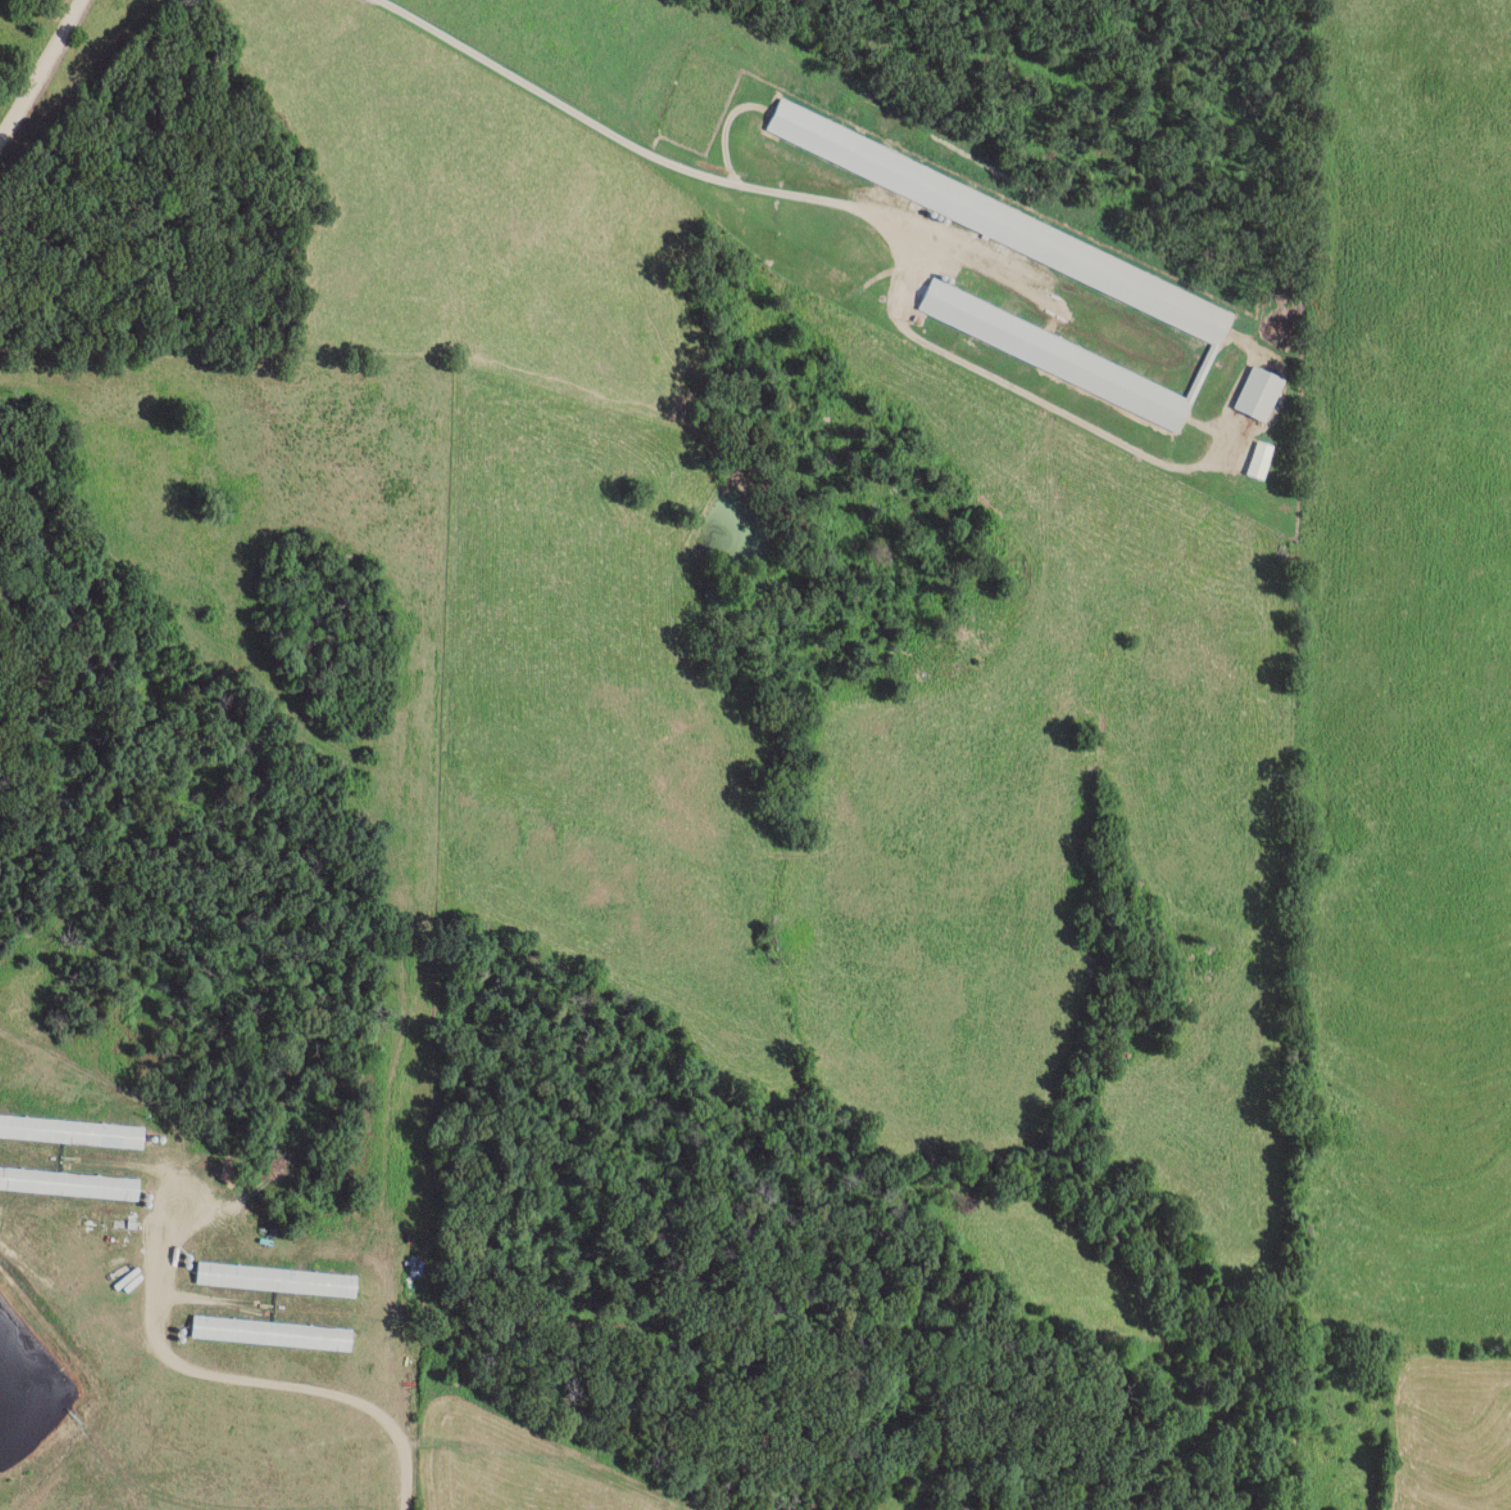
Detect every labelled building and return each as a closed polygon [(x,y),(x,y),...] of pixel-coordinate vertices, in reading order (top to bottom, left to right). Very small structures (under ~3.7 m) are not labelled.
[(777,102),(763,135),(1067,268),(1081,236),(777,102)] [(1189,395),(930,281),(916,314),(1180,430),(1214,354),(1208,351),(1189,395)] [(1232,410),(1265,423),(1283,380),(1250,366),(1232,410)] [(1245,474),(1262,480),(1275,447),(1257,441),(1245,474)] [(142,1126),(0,1116),(0,1138),(141,1148),(142,1126)] [(139,1178),(0,1169),(0,1190),(137,1199),(139,1178)] [(356,1298),(358,1276),(196,1263),(195,1285),(356,1298)] [(191,1317),(189,1339),(351,1351),(353,1329),(191,1317)]
